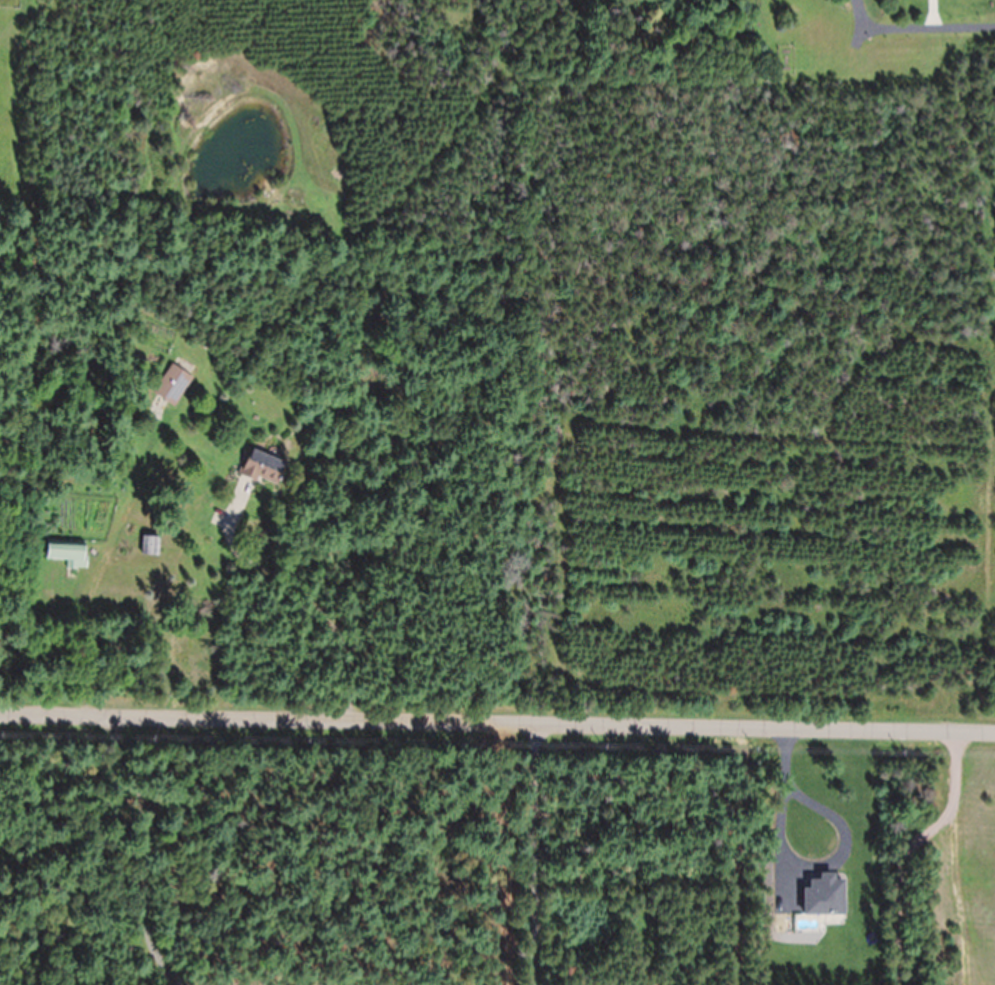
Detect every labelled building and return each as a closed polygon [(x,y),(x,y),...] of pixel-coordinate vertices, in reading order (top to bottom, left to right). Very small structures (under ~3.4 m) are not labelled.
[(176,406),(192,376),(169,364),(153,394),(176,406)] [(284,464),(250,449),(240,472),(274,487),(284,464)] [(158,537),(141,537),(141,556),(158,556),(158,537)] [(66,560),(66,569),(85,569),(85,543),(46,543),(45,560),(66,560)]
